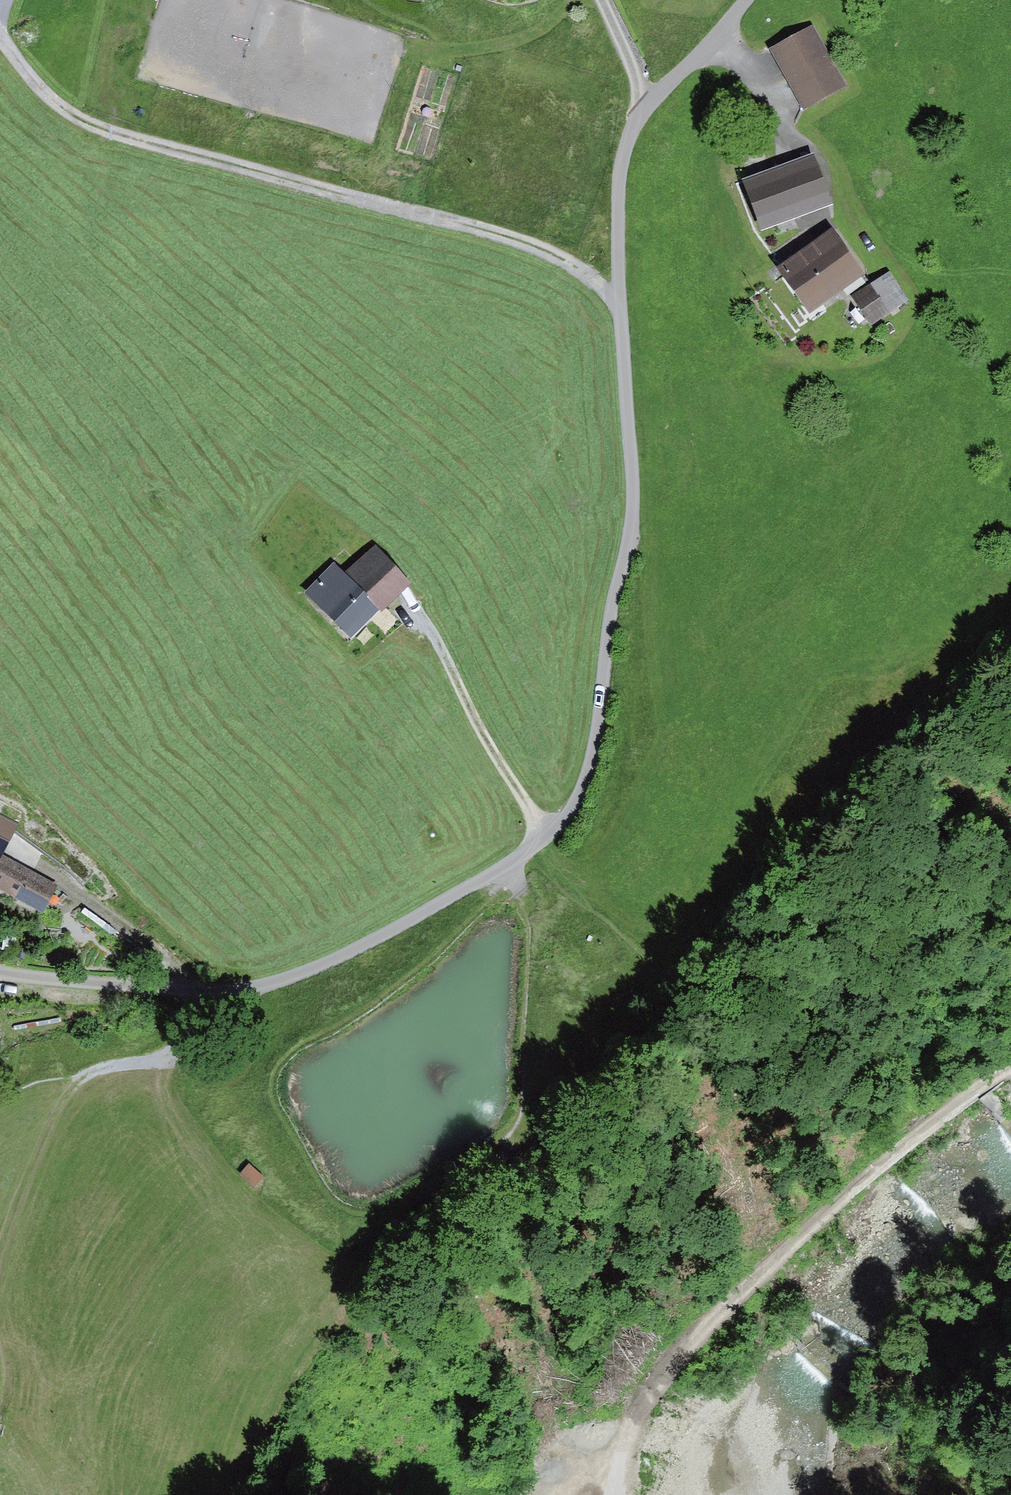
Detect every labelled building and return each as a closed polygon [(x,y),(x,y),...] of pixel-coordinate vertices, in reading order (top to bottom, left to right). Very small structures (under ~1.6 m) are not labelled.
[(846,84),(813,25),(770,49),(803,108),(846,84)] [(761,229),(832,202),(814,153),(743,179),(761,229)] [(809,312),(864,274),(832,228),(777,266),(809,312)] [(909,300),(890,272),(852,296),(870,324),(909,300)] [(374,544),(343,574),(380,612),(411,582),(374,544)] [(352,639),(380,612),(343,574),(335,564),(306,592),(352,639)] [(59,885),(0,854),(0,888),(44,912),(59,885)] [(255,1186),(263,1177),(249,1164),(241,1173),(255,1186)]
